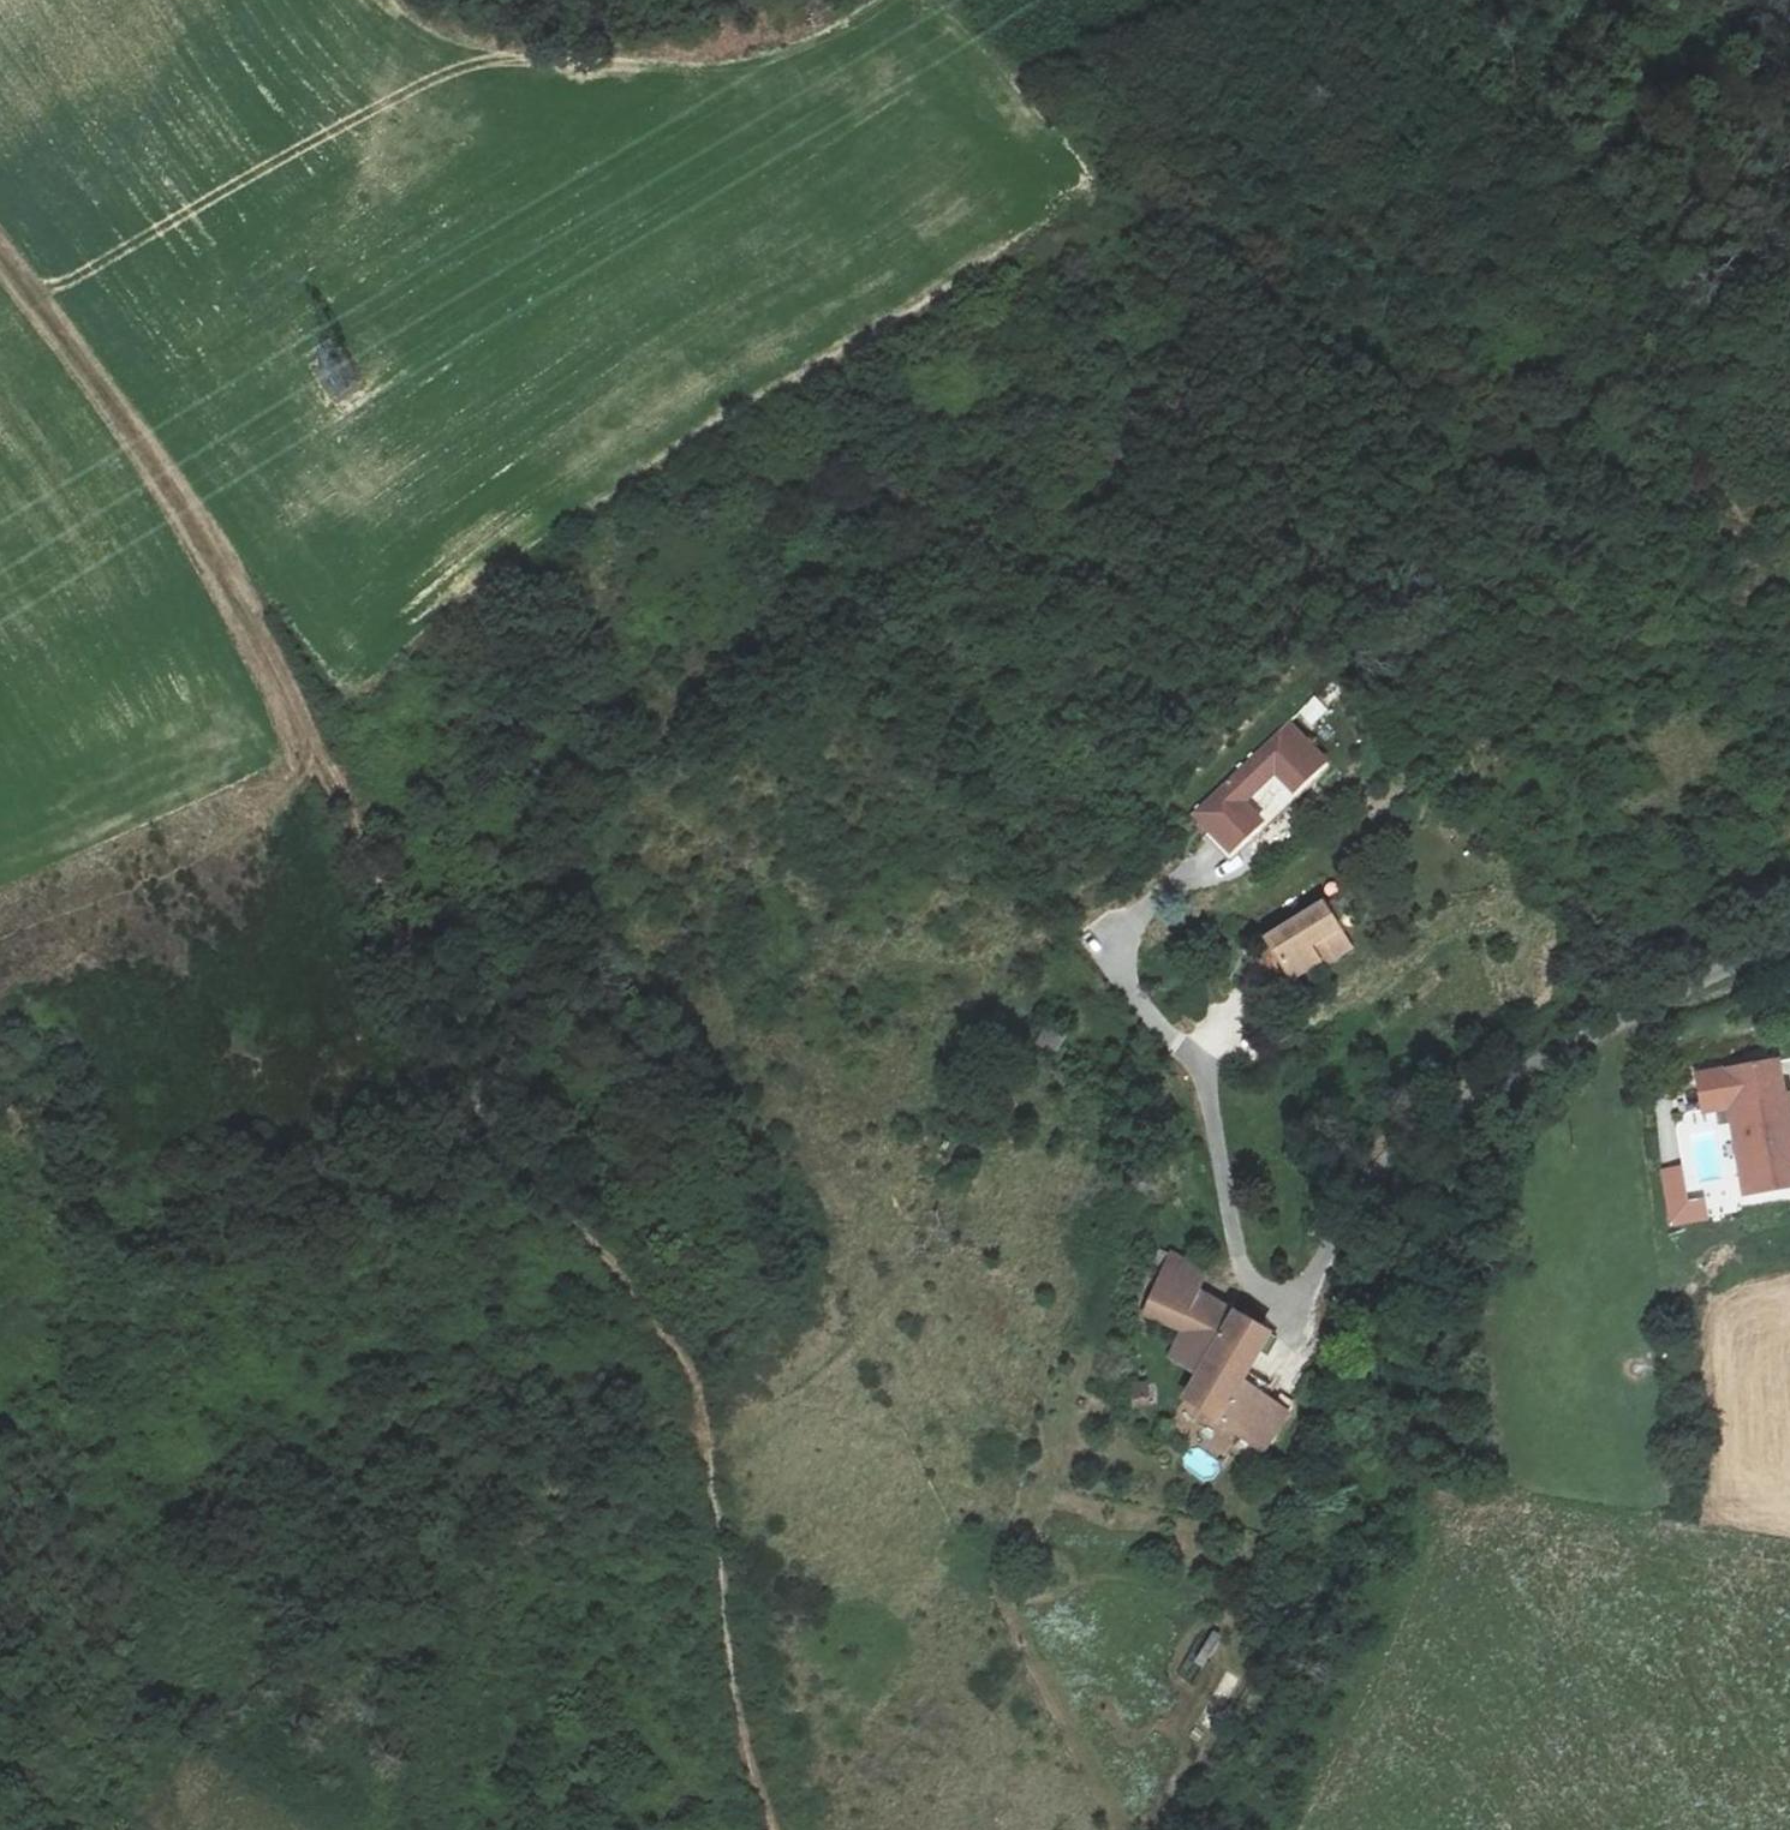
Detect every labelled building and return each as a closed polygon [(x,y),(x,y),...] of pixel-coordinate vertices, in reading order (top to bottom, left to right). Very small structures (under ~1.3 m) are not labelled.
[(1279,730),(1191,809),(1231,854),(1264,824),(1244,802),(1274,776),(1294,798),(1329,767),(1307,742),(1298,751),(1279,730)] [(1323,899),(1264,935),(1291,977),(1321,959),(1324,965),(1353,948),(1323,899)] [(1051,1026),(1041,1048),(1061,1057),(1071,1035),(1051,1026)] [(1745,1190),(1789,1183),(1789,1093),(1789,1092),(1781,1093),(1776,1060),(1698,1072),(1704,1109),(1731,1105),(1745,1190)] [(1680,1168),(1662,1171),(1670,1222),(1704,1217),(1701,1200),(1685,1202),(1680,1168)] [(1266,1453),(1298,1404),(1287,1397),(1279,1408),(1249,1386),(1279,1339),(1201,1295),(1208,1276),(1175,1258),(1151,1314),(1186,1330),(1173,1358),(1205,1379),(1192,1401),(1266,1453)] [(1148,1386),(1134,1387),(1136,1407),(1149,1406),(1148,1386)] [(1181,1411),(1170,1428),(1199,1448),(1210,1431),(1181,1411)]
